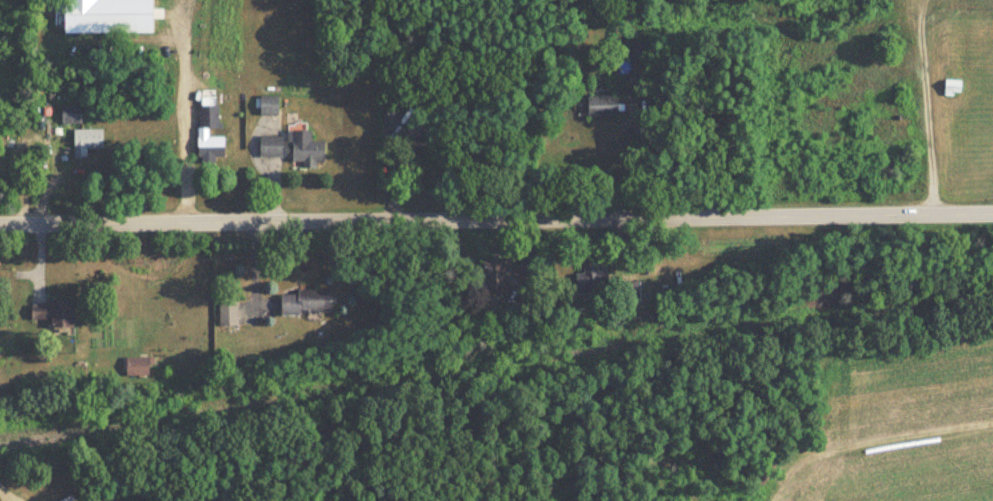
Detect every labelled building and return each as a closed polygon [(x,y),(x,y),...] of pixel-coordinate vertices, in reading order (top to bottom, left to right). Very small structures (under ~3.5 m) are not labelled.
[(630,83),(650,83),(650,46),(630,46),(630,83)] [(959,80),(943,80),(943,96),(959,96),(959,80)] [(616,96),(586,96),(586,117),(616,117),(616,96)] [(276,97),(259,97),(259,115),(276,115),(276,97)] [(80,125),(80,105),(60,105),(60,125),(80,125)] [(197,105),(196,163),(214,163),(214,157),(223,157),(223,138),(207,137),(207,129),(218,129),(218,105),(197,105)] [(73,149),(101,149),(101,129),(73,129),(73,149)] [(289,168),(321,168),(321,141),(310,141),(310,130),(289,130),(289,168)] [(280,157),(280,137),(259,137),(259,157),(280,157)] [(427,155),(427,138),(402,138),(402,155),(427,155)] [(574,275),(576,294),(607,291),(605,268),(583,270),(583,274),(574,275)] [(279,291),(279,313),(329,313),(329,291),(279,291)] [(71,328),(71,300),(48,300),(48,305),(29,305),(29,320),(49,320),(49,328),(71,328)] [(218,302),(218,325),(236,325),(236,302),(218,302)] [(147,375),(147,358),(125,358),(125,375),(147,375)]
